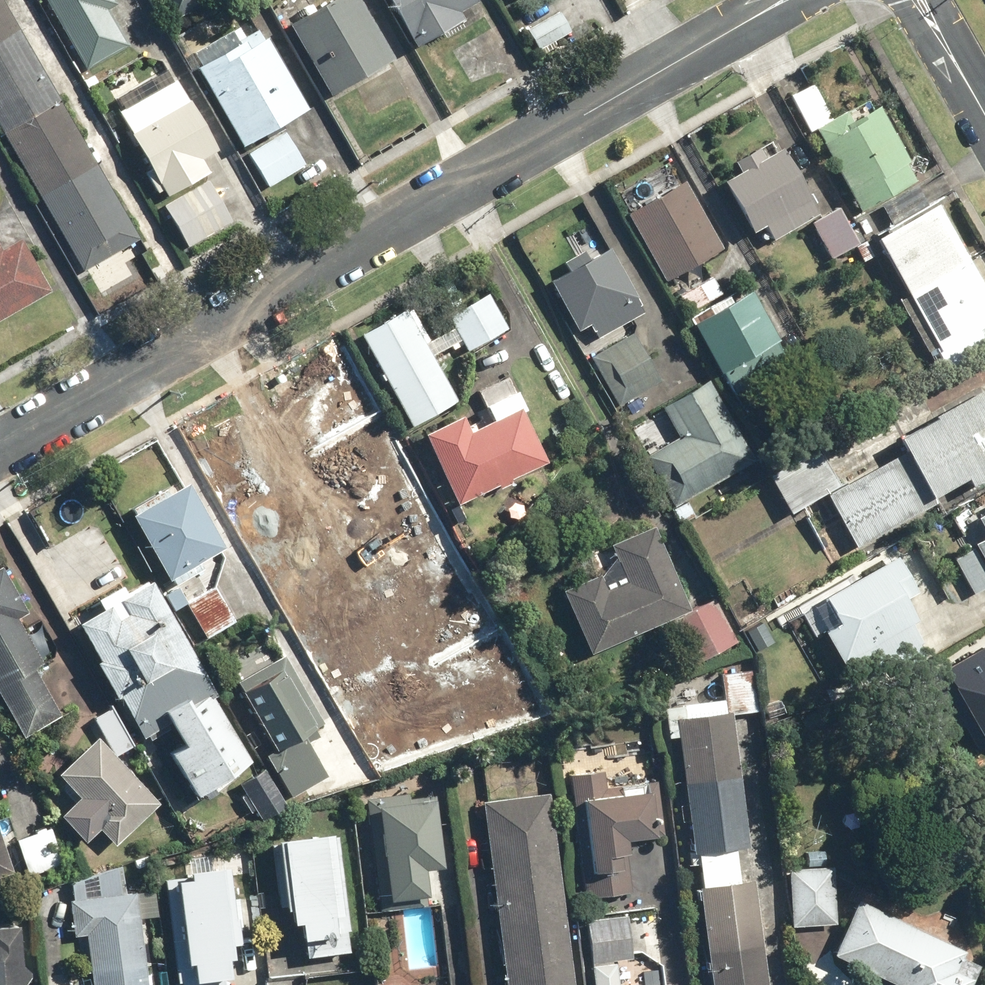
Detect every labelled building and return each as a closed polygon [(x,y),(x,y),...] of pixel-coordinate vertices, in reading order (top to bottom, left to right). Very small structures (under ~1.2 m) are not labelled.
[(2,0),(0,0),(0,128),(83,270),(139,238),(2,0)] [(85,68),(127,44),(106,7),(116,1),(116,0),(46,0),(85,68)] [(360,0),(325,0),(286,23),(328,95),(393,57),(360,0)] [(476,0),(388,0),(415,46),(462,19),(458,11),(476,1),(476,0)] [(559,10),(528,29),(539,48),(571,30),(559,10)] [(306,107),(258,28),(193,67),(241,146),(306,107)] [(817,82),(790,97),(810,134),(813,132),(856,213),(912,182),(903,165),(908,162),(878,106),(849,121),(844,112),(836,117),(817,82)] [(163,86),(125,107),(129,115),(122,119),(166,196),(208,172),(200,159),(217,149),(187,97),(174,104),(163,86)] [(285,129),(249,151),(269,184),(305,162),(285,129)] [(739,170),(720,181),(750,231),(763,224),(772,239),(817,213),(779,147),(763,156),(757,147),(734,160),(739,170)] [(232,220),(208,178),(164,204),(188,246),(232,220)] [(684,180),(627,212),(665,280),(723,247),(684,180)] [(917,185),(880,205),(890,223),(927,203),(917,185)] [(873,240),(949,371),(984,350),(984,340),(978,327),(984,323),(984,291),(934,204),(873,240)] [(837,207),(810,221),(830,257),(857,243),(837,207)] [(52,291),(22,237),(3,248),(0,243),(0,320),(52,291)] [(569,269),(548,280),(577,330),(589,323),(598,338),(645,312),(607,246),(587,258),(582,249),(564,260),(569,269)] [(712,276),(678,295),(688,312),(721,293),(712,276)] [(746,290),(690,323),(732,394),(788,361),(746,290)] [(488,292),(446,316),(466,350),(508,326),(488,292)] [(405,307),(359,333),(412,426),(457,400),(405,307)] [(632,331),(590,355),(617,404),(660,380),(632,331)] [(458,414),(420,432),(454,504),(542,462),(518,410),(524,407),(509,375),(476,390),(490,419),(466,430),(458,414)] [(676,436),(644,454),(673,505),(754,460),(708,377),(658,404),(676,436)] [(893,438),(928,497),(962,477),(968,488),(984,479),(984,384),(928,417),(929,418),(893,438)] [(307,400),(286,412),(307,449),(329,437),(307,400)] [(249,484),(225,498),(273,580),(335,545),(300,485),(311,479),(278,423),(256,436),(271,461),(244,476),(249,484)] [(817,447),(767,476),(789,513),(839,484),(817,447)] [(348,461),(319,477),(361,550),(389,534),(386,529),(420,510),(415,502),(421,499),(408,477),(403,480),(385,449),(352,467),(348,461)] [(900,453),(824,495),(852,547),(929,506),(900,453)] [(184,481),(128,514),(167,579),(223,546),(184,481)] [(952,559),(970,592),(984,584),(984,509),(972,516),(982,535),(968,543),(971,548),(952,559)] [(597,573),(560,589),(587,653),(689,609),(652,524),(608,543),(625,581),(604,590),(597,573)] [(893,555),(819,597),(833,622),(820,629),(854,687),(922,649),(907,623),(912,620),(901,599),(914,592),(893,555)] [(21,735),(58,714),(32,668),(40,664),(13,616),(23,611),(0,570),(0,699),(21,735)] [(110,603),(79,621),(101,657),(96,660),(117,695),(120,693),(145,736),(180,716),(218,780),(253,760),(215,695),(219,693),(152,579),(119,598),(127,612),(118,617),(110,603)] [(211,584),(183,601),(205,637),(233,620),(211,584)] [(714,597),(669,620),(692,663),(737,640),(714,597)] [(982,747),(984,746),(984,645),(939,670),(982,747)] [(277,747),(266,754),(291,795),(328,773),(304,735),(321,725),(297,686),(301,683),(283,655),(237,682),(277,747)] [(693,851),(697,885),(696,885),(709,984),(764,984),(749,878),(736,880),(731,846),(747,844),(730,714),(758,710),(753,669),(720,674),(724,698),(658,707),(662,738),(673,737),(688,852),(693,851)] [(110,706),(92,718),(116,755),(134,743),(110,706)] [(96,812),(91,817),(116,844),(160,802),(98,736),(59,774),(96,812)] [(265,767),(239,783),(262,819),(287,803),(265,767)] [(595,771),(563,775),(578,897),(624,891),(619,852),(626,851),(624,839),(655,835),(649,781),(597,787),(595,771)] [(477,801),(503,984),(570,984),(543,792),(477,801)] [(401,793),(361,798),(374,908),(418,903),(417,893),(427,892),(424,867),(440,865),(432,797),(402,800),(401,793)] [(13,840),(25,875),(61,863),(48,827),(13,840)] [(267,842),(280,942),(309,938),(313,962),(344,958),(328,834),(267,842)] [(11,871),(0,838),(0,875),(11,871)] [(832,866),(786,867),(788,925),(834,923),(832,866)] [(167,883),(184,984),(228,978),(211,876),(167,883)] [(94,984),(149,984),(135,891),(69,900),(74,935),(87,933),(94,984)] [(829,954),(897,984),(966,984),(970,977),(953,969),(963,950),(854,900),(829,954)] [(579,919),(588,984),(615,984),(612,958),(625,956),(620,913),(579,919)] [(15,929),(0,930),(0,984),(21,984),(15,929)]
